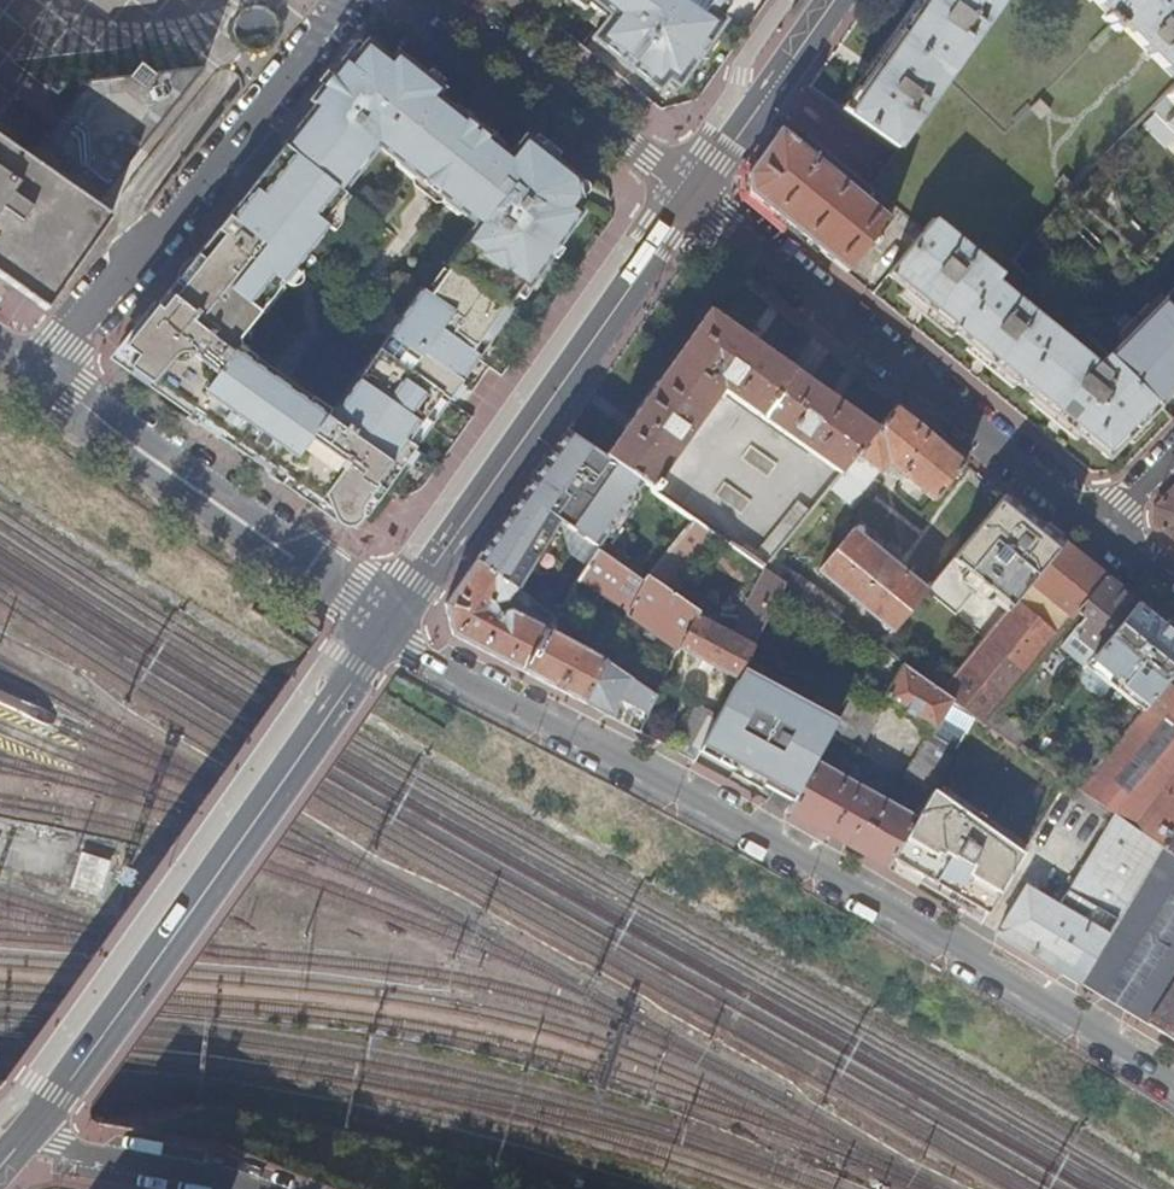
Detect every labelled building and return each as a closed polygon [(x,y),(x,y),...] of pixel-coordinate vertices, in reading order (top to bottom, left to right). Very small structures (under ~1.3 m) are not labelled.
[(607,21),(593,38),(658,92),(668,80),(679,89),(724,24),(718,18),(693,0),(581,0),(607,21)] [(718,18),(731,0),(693,0),(718,18)] [(947,76),(1001,0),(922,0),(918,5),(899,31),(947,76)] [(1112,23),(1089,45),(1095,51),(1116,31),(1118,34),(1124,27),(1173,77),(1173,0),(1134,0),(1112,23)] [(1134,0),(1097,0),(1109,13),(1106,16),(1112,23),(1134,0)] [(237,21),(236,33),(241,43),(250,50),(262,52),(272,47),(279,37),(281,26),(276,15),(267,8),(255,7),(244,12),(237,21)] [(898,147),(947,76),(899,31),(857,91),(855,89),(842,108),(898,147)] [(285,149),(369,43),(367,41),(283,147),(285,149)] [(391,60),(369,43),(285,149),(344,196),(346,194),(343,193),(379,147),(397,162),(397,167),(413,180),(419,178),(442,197),(443,202),(458,215),(465,214),(478,224),(448,266),(451,268),(450,269),(512,313),(513,311),(508,308),(523,286),(528,291),(582,215),(576,208),(581,198),(578,179),(525,137),(510,156),(491,141),(462,118),(437,98),(442,89),(398,53),(391,60)] [(25,159),(95,208),(206,67),(152,73),(140,63),(131,76),(87,81),(69,104),(25,159)] [(1151,111),(1173,134),(1173,89),(1151,111)] [(1049,109),(1038,97),(1030,105),(1015,121),(1012,125),(1016,130),(1036,111),(1042,116),(1049,109)] [(1015,121),(1030,105),(1025,101),(1010,117),(1015,121)] [(467,112),(462,118),(491,141),(496,134),(467,112)] [(809,137),(786,119),(779,129),(802,147),(802,146),(809,137)] [(784,221),(846,272),(888,220),(872,207),(874,205),(802,146),(802,147),(779,129),(773,139),(748,174),(749,193),(751,194),(784,221)] [(748,174),(773,139),(767,135),(743,170),(748,174)] [(46,312),(111,218),(95,208),(25,159),(15,151),(0,141),(0,280),(46,312)] [(253,189),(285,149),(283,147),(251,187),(253,189)] [(365,519),(384,495),(386,492),(447,405),(384,355),(381,352),(379,350),(339,409),(329,411),(312,399),(307,405),(252,365),(255,360),(240,349),(239,340),(328,227),(323,223),(344,196),(285,149),(253,189),(242,203),(117,361),(191,412),(192,410),(203,418),(198,424),(217,437),(271,474),(273,472),(276,468),(284,474),(283,477),(321,503),(320,504),(329,514),(340,527),(346,529),(350,529),(354,527),(358,525),(361,517),(365,519)] [(1065,199),(1071,192),(1091,171),(1087,168),(1069,187),(1062,180),(1054,188),(1065,199)] [(749,193),(748,174),(743,170),(748,198),(751,194),(749,193)] [(781,225),(784,221),(751,194),(748,198),(781,225)] [(117,361),(242,203),(240,201),(194,260),(154,311),(116,359),(117,361)] [(1109,459),(1160,407),(1109,356),(1109,355),(1098,365),(997,282),(1002,274),(934,219),(924,231),(899,211),(890,221),(915,242),(896,265),(887,275),(957,332),(955,335),(1064,423),(1109,459)] [(872,246),(896,265),(915,242),(890,221),(872,246)] [(443,279),(503,327),(508,319),(512,313),(450,269),(443,279)] [(405,324),(468,375),(481,357),(473,351),(480,342),(486,344),(490,340),(492,341),(503,327),(443,279),(430,296),(427,294),(405,321),(406,322),(405,324)] [(1109,356),(1160,407),(1173,392),(1173,289),(1109,356)] [(402,318),(405,321),(427,294),(422,290),(402,318)] [(785,436),(841,475),(879,429),(876,427),(873,431),(856,419),(858,416),(808,383),(807,385),(708,316),(660,383),(657,381),(625,425),(629,427),(607,458),(641,482),(655,492),(660,485),(656,482),(717,396),(724,401),(727,396),(785,436)] [(391,339),(405,321),(402,318),(389,336),(391,339)] [(400,330),(405,324),(406,322),(405,321),(391,339),(393,341),(402,335),(400,330)] [(384,355),(447,405),(449,402),(461,384),(468,375),(405,324),(400,330),(402,335),(393,341),(386,345),(384,355)] [(473,351),(481,357),(492,341),(490,340),(486,344),(480,342),(473,351)] [(934,500),(966,463),(923,427),(898,407),(879,429),(841,475),(829,490),(851,506),(887,462),(897,470),(894,474),(900,480),(904,476),(934,500)] [(607,458),(567,432),(546,460),(521,496),(559,522),(596,548),(641,482),(607,458)] [(768,475),(777,463),(752,446),(744,458),(768,475)] [(726,482),(716,496),(741,513),(750,499),(726,482)] [(1173,541),(1173,486),(1154,506),(1155,525),(1173,541)] [(559,522),(521,496),(501,524),(475,561),(514,587),(516,589),(559,522)] [(1010,609),(1063,543),(1040,525),(1005,496),(948,565),(977,590),(981,585),(1010,609)] [(773,559),(810,513),(798,502),(758,554),(745,545),(740,552),(764,569),(773,559)] [(672,593),(719,537),(695,520),(648,577),(672,593)] [(893,631),(927,591),(851,531),(818,572),(893,631)] [(1079,610),(1106,578),(1083,559),(1063,543),(1010,609),(942,692),(953,701),(975,716),(974,718),(984,724),(996,710),(1079,610)] [(629,614),(644,581),(599,550),(579,580),(627,613),(629,614)] [(845,608),(773,559),(764,569),(786,583),(837,620),(845,608)] [(514,587),(475,561),(461,582),(445,604),(453,635),(523,671),(548,629),(511,609),(496,613),(499,608),(499,605),(495,602),(506,599),(514,587)] [(786,583),(764,569),(738,616),(696,612),(679,648),(736,678),(741,669),(786,583)] [(679,648),(696,612),(672,593),(648,577),(644,581),(629,614),(627,613),(622,622),(629,626),(634,617),(678,649),(679,648)] [(1097,652),(1136,603),(1120,589),(1106,578),(1079,610),(1087,617),(1081,626),(1085,629),(1079,637),(1097,652)] [(577,598),(571,594),(566,601),(573,606),(577,598)] [(1173,671),(1173,634),(1169,630),(1136,603),(1097,652),(1086,666),(1111,686),(1115,680),(1145,706),(1164,683),(1173,671)] [(548,629),(523,671),(545,682),(582,701),(605,658),(608,651),(591,642),(587,651),(558,636),(565,624),(555,619),(548,629)] [(605,658),(582,701),(637,731),(655,695),(605,658)] [(953,701),(942,692),(902,665),(883,701),(903,712),(901,713),(916,721),(916,719),(936,730),(944,718),(953,701)] [(1100,698),(1111,686),(1086,666),(1076,678),(1100,698)] [(831,736),(838,723),(741,669),(736,678),(717,715),(703,741),(724,753),(752,769),(798,794),(816,763),(831,736)] [(1162,847),(1173,833),(1173,797),(1162,788),(1173,774),(1173,691),(1164,683),(1145,706),(1077,789),(1113,814),(1162,847)] [(883,708),(856,693),(838,723),(831,736),(858,752),(883,708)] [(965,732),(974,718),(975,716),(953,701),(944,718),(965,732)] [(703,741),(717,715),(698,706),(675,750),(693,760),(699,749),(703,741)] [(1018,748),(1019,747),(1030,733),(996,710),(984,724),(1018,748)] [(930,794),(940,776),(956,749),(928,733),(902,778),(930,794)] [(724,753),(703,741),(699,749),(719,761),(724,753)] [(748,776),(752,769),(724,753),(719,761),(748,776)] [(855,785),(816,763),(798,794),(793,802),(787,812),(835,839),(887,868),(898,850),(916,818),(855,785)] [(793,802),(798,794),(752,769),(748,776),(793,802)] [(1162,788),(1173,797),(1173,774),(1162,788)] [(992,905),(1031,841),(940,776),(930,794),(916,818),(898,850),(992,905)] [(1107,824),(1113,814),(1077,789),(1070,785),(1065,782),(1060,791),(1107,824)] [(1118,920),(1162,847),(1113,814),(1107,824),(1068,891),(1118,920)] [(1162,847),(1173,855),(1173,833),(1162,847)] [(84,896),(94,864),(0,835),(0,869),(84,896)] [(1162,847),(1118,920),(1108,935),(1079,983),(1121,1008),(1173,1040),(1173,855),(1162,847)] [(1004,938),(1030,953),(1058,905),(1027,886),(997,933),(1004,938)] [(1108,935),(1118,920),(1068,891),(1058,905),(1108,935)] [(1053,967),(1079,983),(1108,935),(1058,905),(1030,953),(1053,967)]
